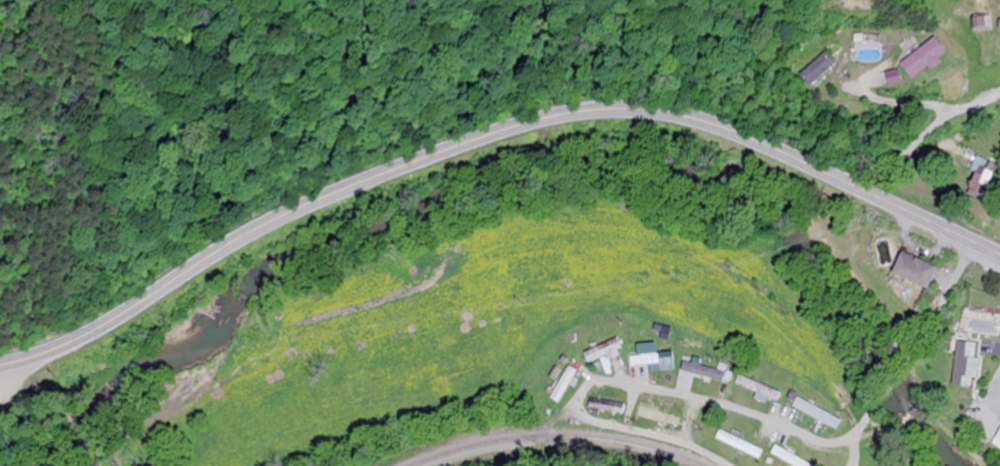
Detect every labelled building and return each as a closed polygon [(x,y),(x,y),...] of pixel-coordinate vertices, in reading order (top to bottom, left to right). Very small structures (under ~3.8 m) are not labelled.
[(941,49),(925,35),(897,69),(913,82),(941,49)] [(833,63),(822,51),(794,78),(806,90),(833,63)] [(990,163),(974,158),(965,183),(981,188),(990,163)] [(886,274),(921,290),(931,269),(896,253),(886,274)] [(618,351),(611,339),(580,356),(586,368),(618,351)] [(950,386),(974,388),(977,345),(953,343),(950,386)] [(655,366),(655,372),(672,371),(671,355),(626,357),(626,368),(655,366)] [(723,374),(681,363),(679,372),(720,384),(723,374)] [(546,400),(556,405),(573,373),(563,367),(546,400)] [(776,394),(736,376),(733,384),(772,402),(776,394)] [(837,422),(795,397),(789,406),(831,432),(837,422)] [(585,412),(622,413),(622,404),(586,402),(585,412)] [(999,444),(999,426),(992,439),(999,444)] [(789,465),(807,465),(772,447),(768,454),(789,465)] [(757,452),(751,448),(747,454),(753,458),(757,452)]
